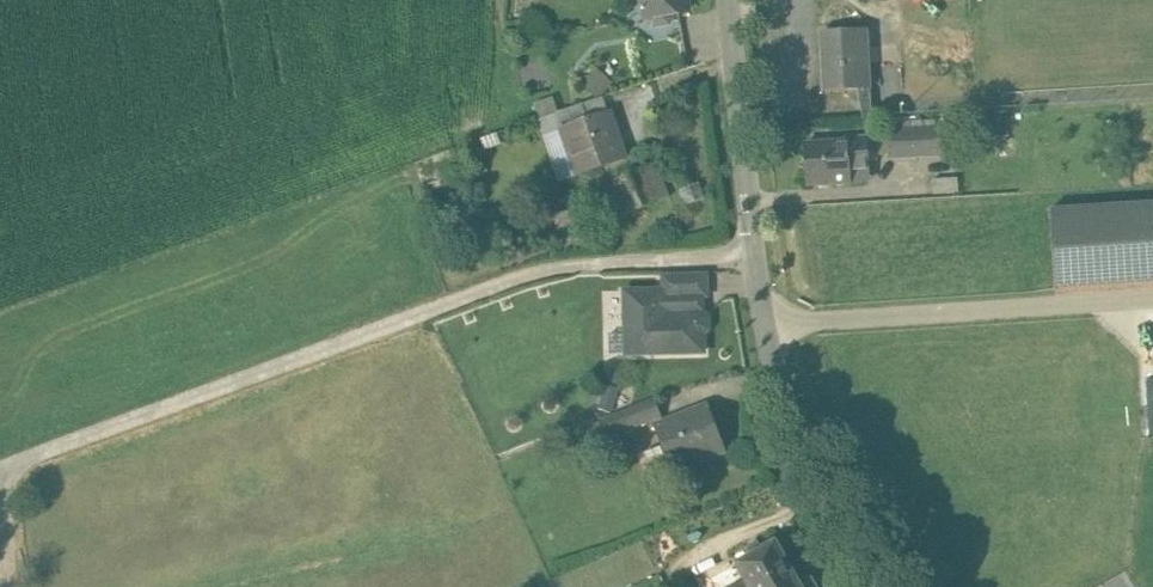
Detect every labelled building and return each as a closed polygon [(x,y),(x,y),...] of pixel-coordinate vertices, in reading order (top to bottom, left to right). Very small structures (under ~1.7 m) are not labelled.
[(630,21),(687,10),(685,0),(626,0),(630,21)] [(868,28),(824,31),(827,89),(859,88),(860,98),(869,97),(869,87),(871,87),(868,28)] [(534,100),(538,114),(557,109),(553,95),(534,100)] [(581,105),(539,120),(545,137),(563,131),(562,128),(585,120),(581,105)] [(608,112),(586,119),(603,167),(624,159),(608,112)] [(563,131),(545,137),(560,182),(603,167),(586,119),(585,120),(562,128),(563,131)] [(940,128),(890,131),(891,137),(892,154),(892,157),(941,154),(940,128)] [(846,141),(805,143),(807,185),(850,183),(851,182),(869,181),(868,155),(882,154),(881,137),(867,138),(866,137),(845,139),(846,141)] [(891,137),(881,137),(882,154),(892,154),(891,137)] [(654,163),(618,178),(631,211),(668,196),(654,163)] [(956,177),(932,179),(933,193),(957,192),(956,177)] [(618,178),(601,185),(615,218),(631,211),(618,178)] [(1050,209),(1054,287),(1152,281),(1152,202),(1050,209)] [(706,275),(663,276),(663,290),(692,290),(692,296),(706,296),(706,275)] [(663,290),(625,291),(626,334),(645,334),(646,353),(703,352),(703,334),(707,329),(707,317),(702,312),(702,310),(692,310),(692,296),(692,290),(663,290)] [(606,386),(598,409),(610,413),(618,390),(606,386)] [(655,400),(622,413),(628,428),(661,415),(655,400)] [(705,407),(654,426),(672,474),(723,454),(705,407)] [(622,413),(597,423),(603,438),(628,428),(622,413)] [(756,542),(748,547),(752,555),(737,564),(745,579),(749,586),(753,586),(789,567),(775,542),(760,551),(756,542)] [(753,586),(807,586),(814,583),(811,578),(803,575),(796,580),(789,567),(753,586)] [(745,579),(730,586),(749,586),(745,579)]
